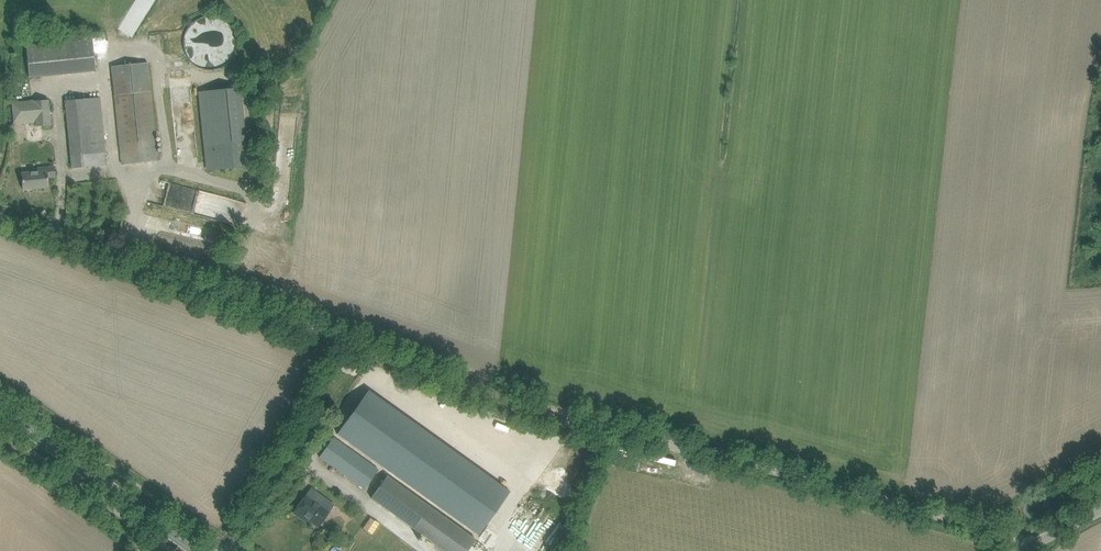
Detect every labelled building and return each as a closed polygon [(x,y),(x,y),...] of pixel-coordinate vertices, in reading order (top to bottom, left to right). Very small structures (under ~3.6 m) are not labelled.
[(27,45),(30,77),(96,70),(93,39),(27,45)] [(158,160),(151,92),(148,63),(112,66),(122,164),(158,160)] [(200,92),(208,171),(247,167),(239,87),(200,92)] [(66,101),(71,156),(72,168),(106,164),(105,152),(100,97),(66,101)] [(36,122),(36,126),(51,125),(49,100),(34,101),(34,102),(13,102),(13,123),(36,122)] [(24,190),(25,190),(27,191),(32,190),(33,189),(49,187),(48,177),(55,177),(54,166),(42,168),(43,171),(22,173),(24,190)] [(212,214),(216,192),(162,183),(158,205),(212,214)] [(368,390),(337,433),(479,535),(510,491),(368,390)] [(438,402),(440,398),(430,392),(428,396),(438,402)] [(326,449),(320,458),(325,462),(326,461),(354,481),(364,489),(379,470),(369,463),(339,441),(334,438),(326,449)] [(377,489),(371,498),(445,550),(468,550),(476,540),(387,476),(377,489)] [(293,513),(306,522),(308,520),(318,527),(329,512),(306,495),(293,513)]
